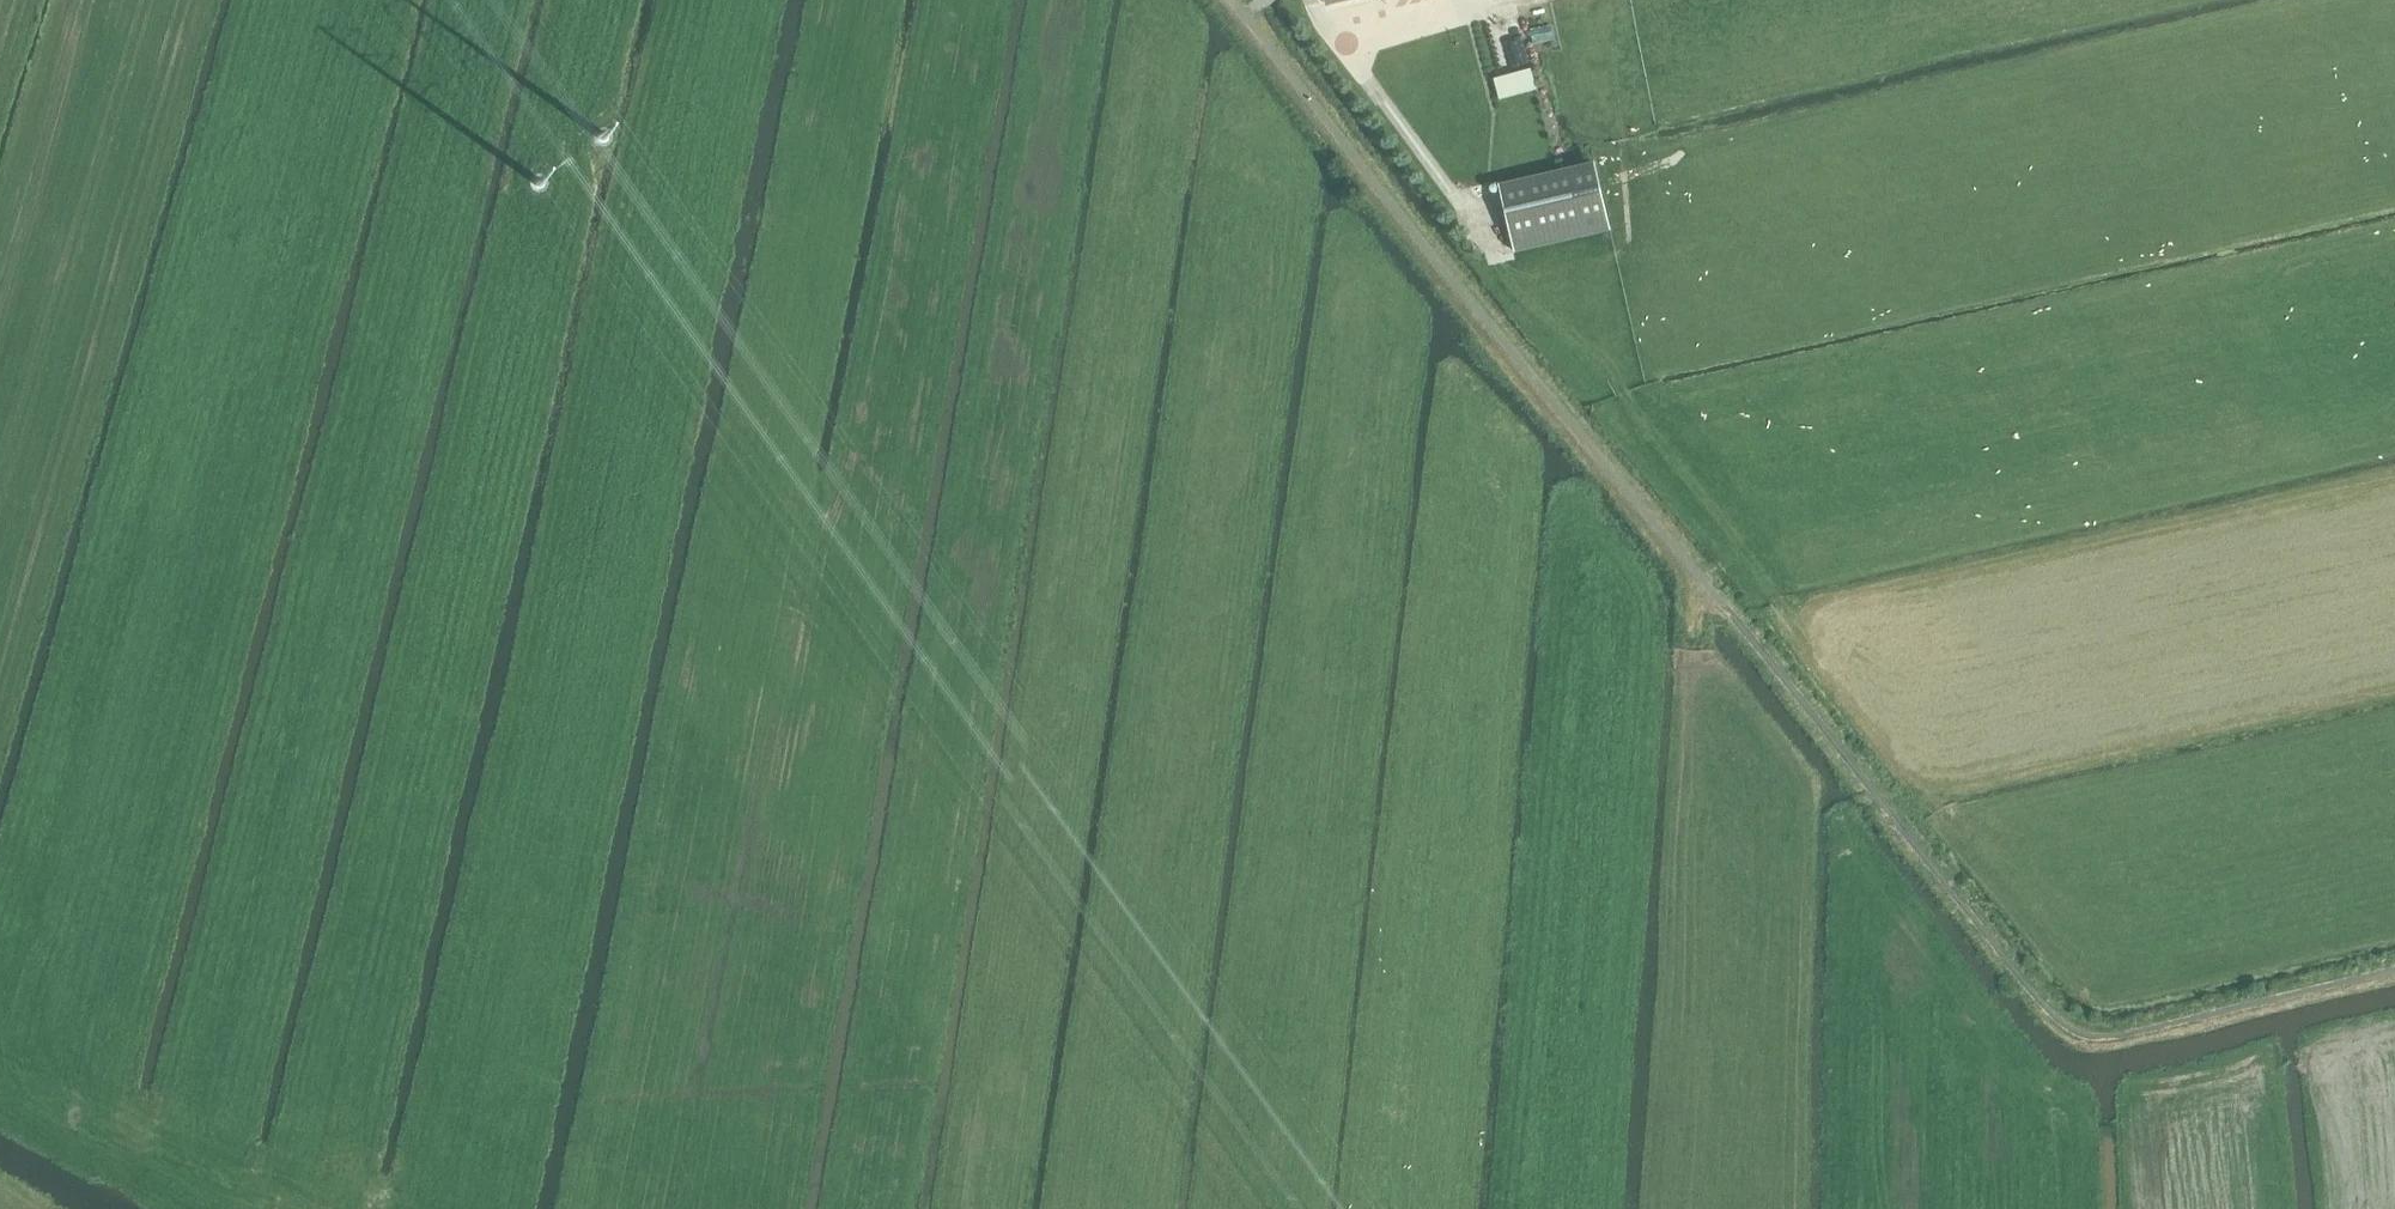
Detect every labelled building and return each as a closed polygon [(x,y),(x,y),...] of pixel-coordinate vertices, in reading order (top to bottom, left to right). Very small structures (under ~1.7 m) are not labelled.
[(1502,100),(1535,91),(1531,76),(1497,85),(1502,100)] [(1595,162),(1501,184),(1516,251),(1611,229),(1595,162)]
